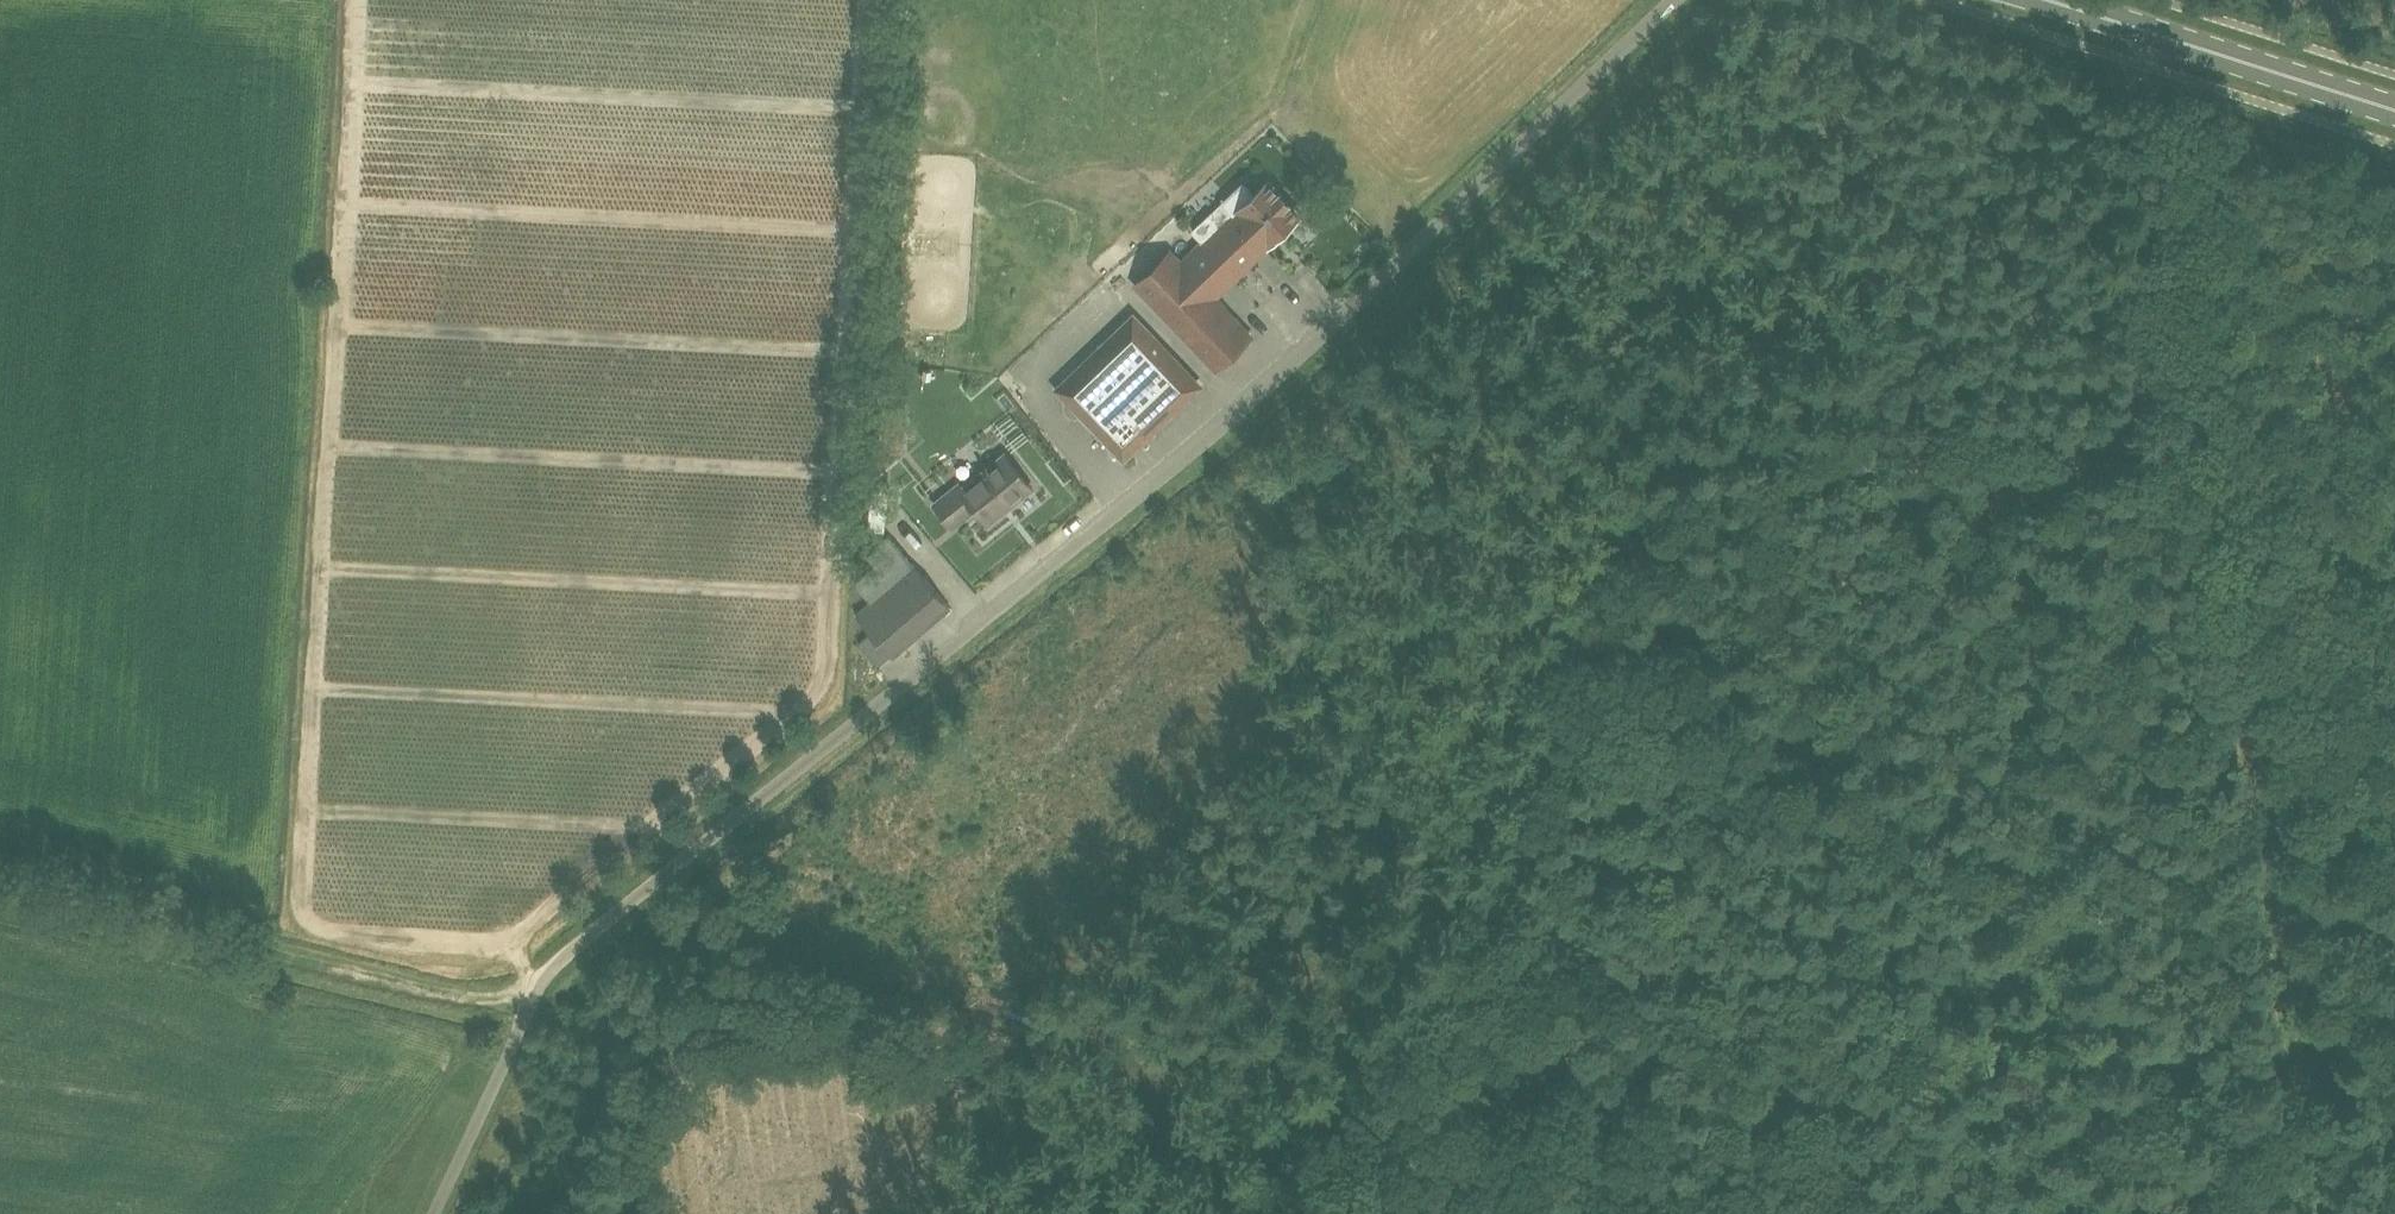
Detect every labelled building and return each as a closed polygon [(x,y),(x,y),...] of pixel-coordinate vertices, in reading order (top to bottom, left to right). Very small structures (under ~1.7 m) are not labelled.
[(1167,259),(1137,288),(1212,366),(1247,333),(1214,298),(1233,279),(1265,249),(1301,214),(1268,180),(1267,181),(1253,194),(1243,184),(1221,204),(1190,235),(1200,245),(1176,268),(1167,259)] [(1123,457),(1200,385),(1134,316),(1058,389),(1123,457)] [(988,524),(991,521),(988,518),(1030,484),(1005,453),(962,487),(959,484),(935,503),(954,527),(976,509),(988,524)] [(871,520),(887,522),(891,487),(874,485),(871,520)] [(855,581),(853,582),(855,584),(871,602),(863,609),(856,615),(871,631),(858,642),(877,664),(890,654),(943,609),(948,604),(897,545),(888,534),(877,542),(879,544),(866,555),(874,565),(855,581)]
